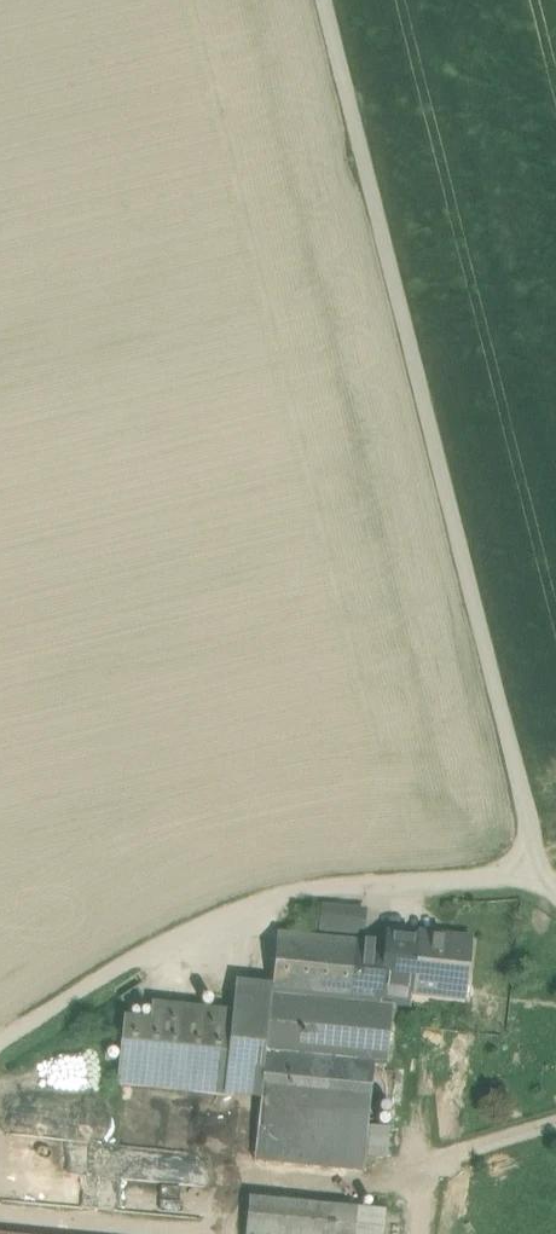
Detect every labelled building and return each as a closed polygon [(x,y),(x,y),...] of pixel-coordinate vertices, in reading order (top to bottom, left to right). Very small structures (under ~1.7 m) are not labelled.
[(364,927),(366,903),(320,898),(317,923),(364,927)] [(344,940),(278,933),(278,934),(272,991),(272,992),(338,999),(344,940)] [(472,939),(418,934),(418,939),(413,988),(413,990),(466,996),(472,939)] [(388,944),(383,985),(413,988),(418,939),(389,936),(388,944)] [(388,944),(344,940),(338,999),(381,1003),(381,1002),(383,985),(388,944)] [(383,985),(381,1002),(394,1003),(411,1005),(413,990),(413,988),(383,985)] [(272,991),(235,987),(233,1010),(234,1010),(225,1093),(261,1097),(266,1052),(272,992),(272,991)] [(338,999),(272,992),(266,1052),(375,1063),(375,1064),(387,1065),(394,1003),(381,1002),(381,1003),(338,999)] [(233,1010),(152,1002),(151,1019),(132,1017),(128,1019),(125,1022),(124,1024),(118,1082),(225,1093),(234,1010),(233,1010)] [(375,1063),(266,1052),(261,1097),(261,1100),(370,1111),(375,1064),(375,1063)] [(370,1111),(261,1100),(255,1159),(364,1171),(366,1156),(368,1125),(370,1111)] [(390,1127),(368,1125),(366,1156),(388,1158),(390,1127)] [(251,1198),(247,1233),(381,1233),(384,1212),(251,1198)]
